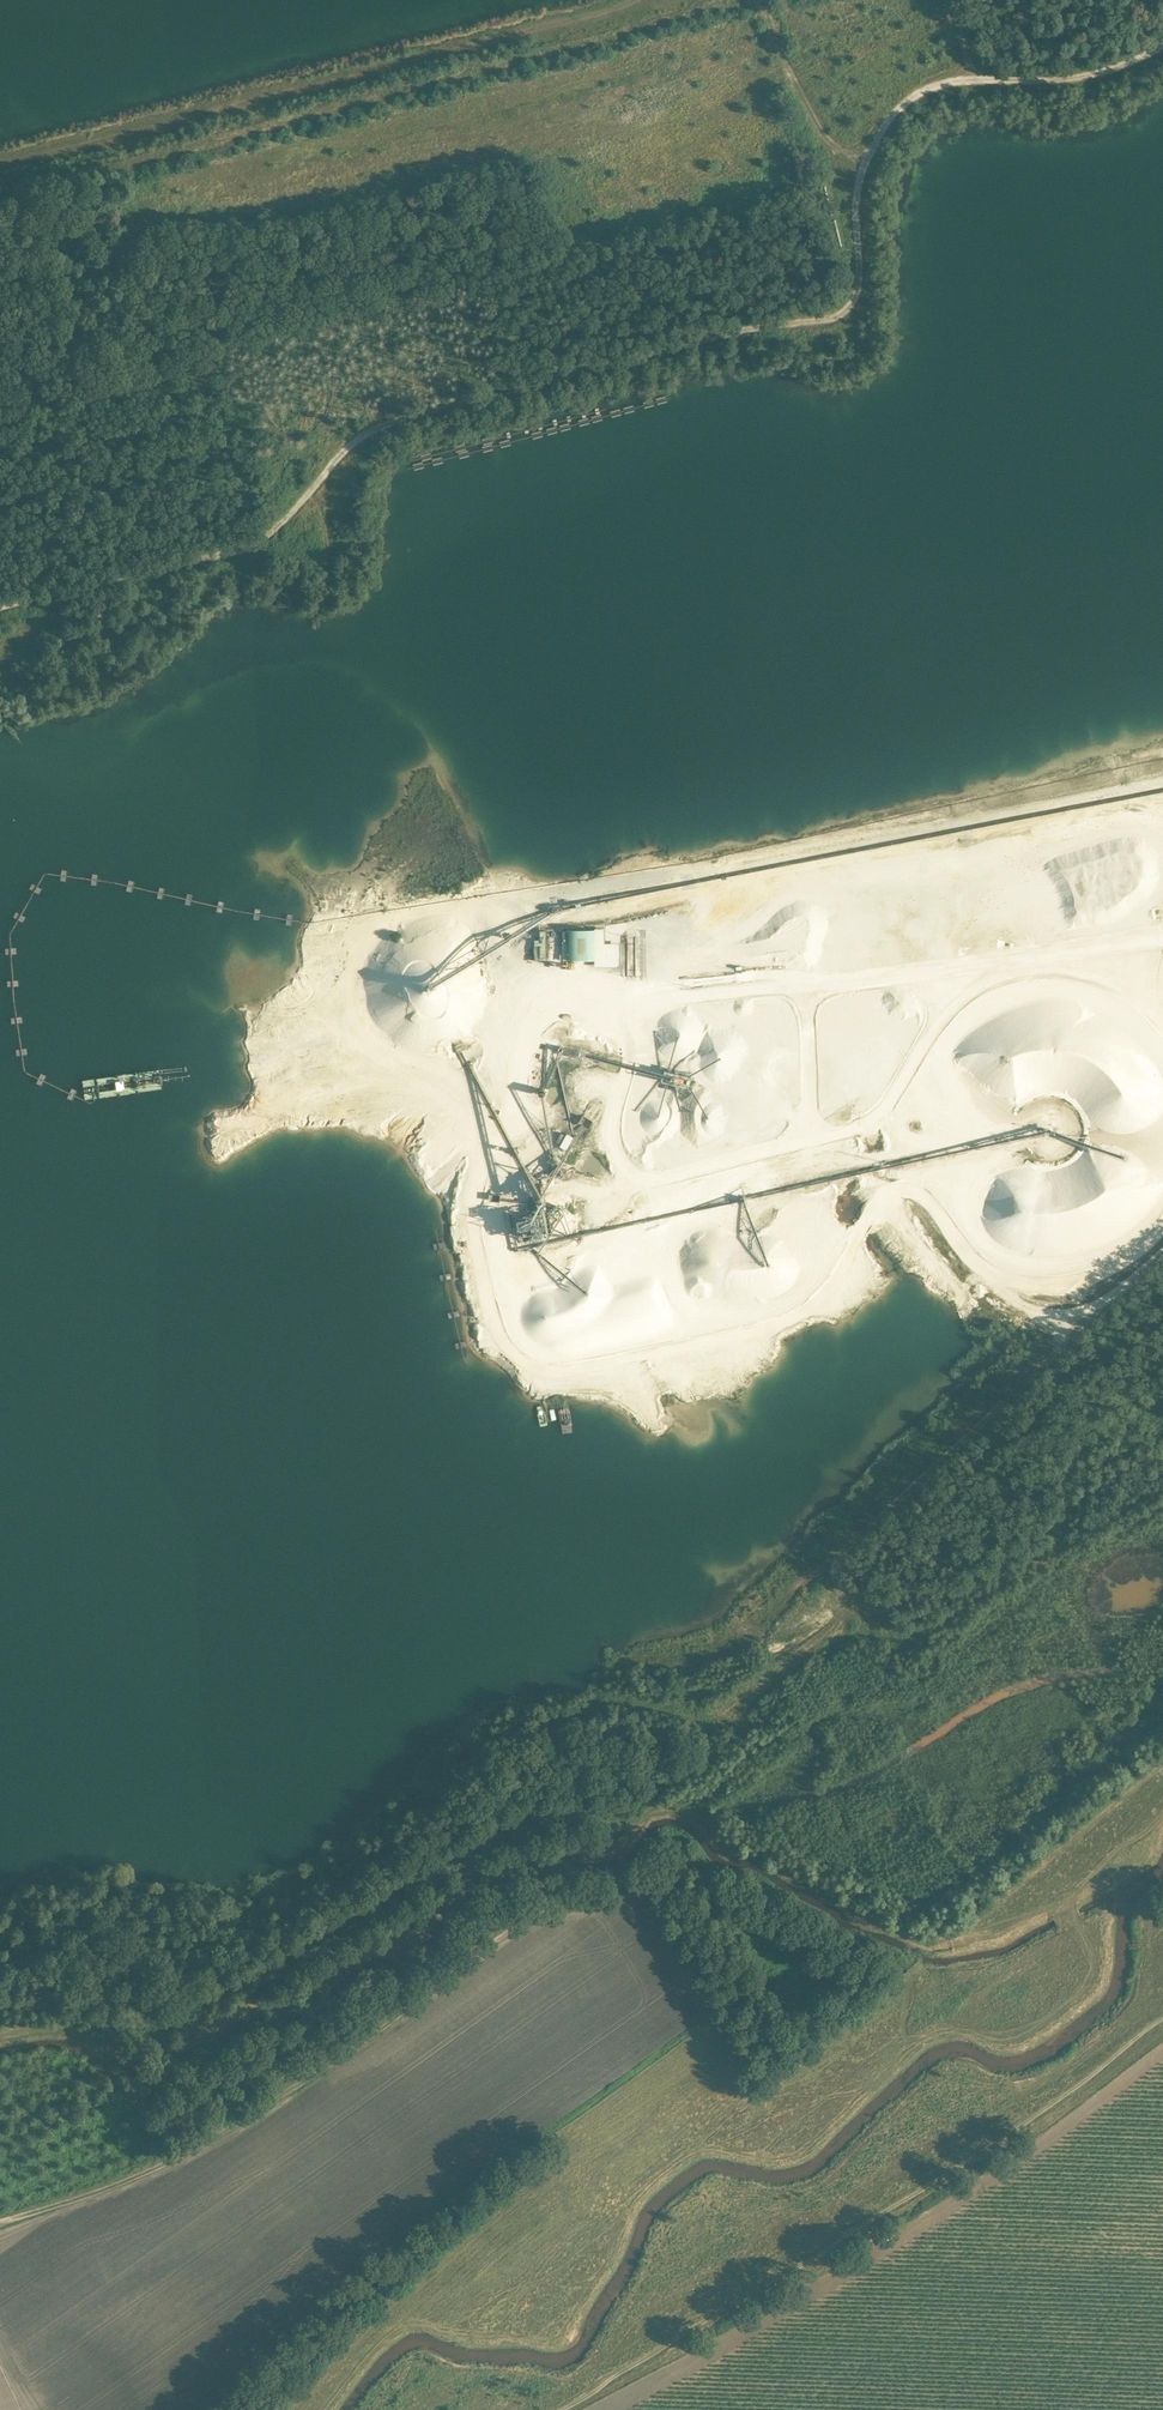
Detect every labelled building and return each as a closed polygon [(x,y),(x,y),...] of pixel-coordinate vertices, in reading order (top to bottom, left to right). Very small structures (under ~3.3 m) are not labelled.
[(606,928),(595,928),(595,930),(595,960),(595,962),(595,967),(621,966),(621,946),(621,943),(606,943),(606,928)] [(595,960),(595,930),(569,930),(569,960),(595,960)] [(583,1115),(580,1121),(589,1125),(592,1119),(583,1115)]
